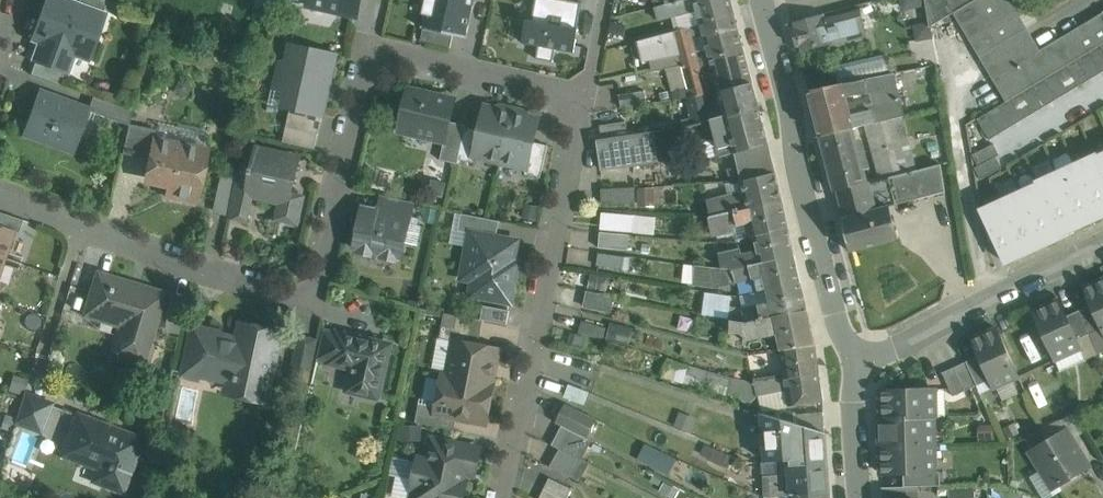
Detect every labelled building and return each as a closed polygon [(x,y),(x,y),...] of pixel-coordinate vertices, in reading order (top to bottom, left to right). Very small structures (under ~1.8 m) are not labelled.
[(96,38),(104,15),(102,14),(77,5),(62,0),(45,0),(39,17),(96,38)] [(102,0),(78,0),(77,5),(102,14),(106,2),(102,0)] [(309,4),(309,5),(357,15),(360,0),(293,0),(309,4)] [(476,0),(427,0),(426,3),(473,13),(476,0)] [(566,0),(536,0),(532,21),(527,20),(523,43),(539,46),(536,59),(553,62),(556,49),(574,53),(579,29),(578,29),(582,3),(566,0)] [(667,4),(670,17),(697,9),(701,24),(734,15),(730,0),(683,0),(667,4)] [(930,27),(953,13),(975,0),(925,0),(930,27)] [(953,13),(980,57),(1027,29),(1010,0),(975,0),(953,13)] [(467,38),(473,13),(426,3),(421,28),(467,38)] [(824,16),(791,25),(799,53),(831,44),(829,36),(863,26),(858,7),(824,16)] [(993,79),(1007,101),(1011,99),(1022,92),(1034,85),(1045,79),(1056,72),(1067,65),(1078,59),(1089,52),(1101,45),(1102,44),(1102,14),(1041,51),(993,79)] [(701,24),(690,27),(694,38),(704,36),(710,58),(743,49),(734,15),(701,24)] [(96,38),(39,17),(31,39),(39,42),(32,61),(35,62),(63,73),(66,73),(72,55),(88,61),(96,38)] [(694,38),(690,27),(673,31),(673,32),(679,54),(682,65),(700,61),(694,38)] [(1041,51),(1027,29),(980,57),(993,79),(1041,51)] [(673,32),(637,41),(638,44),(633,46),(636,58),(641,57),(642,61),(679,54),(673,32)] [(336,55),(291,45),(287,65),(281,63),(275,90),(300,96),(297,109),(297,110),(323,116),(336,55)] [(1102,71),(1102,49),(1101,45),(1089,52),(1101,72),(1102,71)] [(743,49),(710,58),(719,92),(752,83),(743,49)] [(1090,79),(1101,72),(1089,52),(1078,59),(1090,79)] [(857,62),(859,77),(889,72),(887,57),(857,62)] [(1079,86),(1090,79),(1078,59),(1067,65),(1079,86)] [(700,61),(682,65),(691,96),(706,94),(708,93),(700,61)] [(63,73),(35,62),(30,74),(59,84),(63,73)] [(1068,92),(1079,86),(1067,65),(1056,72),(1068,92)] [(1057,99),(1068,92),(1056,72),(1045,79),(1057,99)] [(882,121),(902,116),(904,116),(894,74),(808,91),(820,136),(853,128),(854,128),(866,125),(882,121)] [(1046,106),(1057,99),(1045,79),(1034,85),(1046,106)] [(752,83),(719,92),(726,116),(759,107),(752,83)] [(1034,112),(1046,106),(1034,85),(1022,92),(1034,112)] [(455,101),(408,90),(399,130),(445,140),(446,140),(450,122),(455,101)] [(645,91),(619,95),(621,108),(647,103),(645,91)] [(1023,119),(1034,112),(1022,92),(1011,99),(1023,119)] [(87,111),(37,93),(23,133),(74,152),(88,112),(88,111),(87,111)] [(691,96),(686,97),(694,126),(703,123),(713,120),(706,94),(691,96)] [(131,111),(93,97),(87,111),(88,111),(88,112),(126,126),(131,111)] [(1012,126),(1023,119),(1011,99),(1007,101),(1000,105),(1012,126)] [(1001,133),(1012,126),(1000,105),(988,112),(1001,133)] [(323,116),(297,110),(297,109),(291,107),(286,128),(319,135),(323,116)] [(512,114),(484,107),(479,130),(474,155),(475,156),(501,161),(512,114)] [(726,116),(725,116),(713,120),(703,123),(707,138),(714,138),(717,138),(722,155),(735,152),(736,152),(769,143),(759,107),(726,116)] [(990,139),(1001,133),(988,112),(978,119),(990,139)] [(539,120),(512,114),(501,161),(527,167),(528,168),(534,142),(539,120)] [(902,116),(882,121),(888,146),(896,175),(916,170),(902,116)] [(882,121),(866,125),(873,151),(888,146),(882,121)] [(466,126),(450,122),(446,140),(445,140),(440,160),(458,164),(459,159),(466,127),(466,126)] [(156,130),(128,124),(122,154),(148,160),(153,140),(154,140),(156,130)] [(626,124),(602,127),(603,139),(628,135),(626,124)] [(466,127),(459,159),(473,162),(475,156),(474,155),(479,130),(466,127)] [(603,139),(597,140),(601,170),(683,158),(676,128),(628,135),(603,139)] [(853,128),(820,136),(828,163),(860,154),(854,128),(853,128)] [(411,136),(410,145),(433,150),(435,141),(411,136)] [(154,140),(153,140),(148,160),(145,175),(169,180),(166,195),(196,201),(206,151),(154,140)] [(548,146),(534,142),(528,168),(527,167),(525,174),(540,178),(548,146)] [(769,143),(736,152),(739,168),(729,168),(732,182),(742,182),(776,173),(775,172),(769,143)] [(973,154),(979,166),(996,157),(1000,155),(994,144),(973,154)] [(888,146),(873,151),(881,179),(890,177),(896,175),(888,146)] [(299,159),(257,150),(250,181),(247,194),(250,194),(283,202),(279,219),(299,223),(304,198),(291,195),(299,159)] [(1095,154),(1102,171),(1102,150),(1095,154)] [(860,154),(828,163),(835,191),(838,190),(868,183),(860,154)] [(1102,220),(1102,171),(1095,154),(1076,163),(1102,221),(1102,220)] [(975,168),(981,179),(1002,168),(996,157),(979,166),(975,168)] [(1083,230),(1102,221),(1076,163),(1056,171),(1083,230)] [(896,175),(890,177),(895,198),(896,204),(946,192),(941,164),(916,170),(896,175)] [(1063,238),(1083,230),(1056,171),(1037,180),(1063,238)] [(734,194),(708,201),(711,217),(721,215),(721,216),(782,201),(782,200),(776,172),(775,172),(776,173),(742,182),(745,194),(735,196),(734,194)] [(868,183),(838,190),(845,217),(842,218),(851,252),(898,239),(889,206),(875,209),(873,204),(895,198),(890,177),(881,179),(868,183)] [(250,181),(237,178),(229,216),(245,220),(250,194),(247,194),(250,181)] [(1044,247),(1063,238),(1037,180),(1017,189),(1044,247)] [(635,187),(603,189),(604,204),(636,202),(635,187)] [(1025,256),(1044,247),(1017,189),(998,198),(1025,256)] [(413,204),(382,197),(378,218),(409,226),(409,224),(413,204)] [(1005,265),(1025,256),(998,198),(979,207),(1005,265)] [(782,201),(721,216),(725,232),(735,230),(734,226),(745,223),(751,220),(755,236),(788,228),(782,201)] [(603,211),(602,229),(635,230),(635,212),(603,211)] [(0,213),(0,227),(12,231),(18,233),(22,220),(0,213)] [(378,218),(362,214),(355,246),(360,247),(360,252),(371,255),(372,250),(384,253),(383,257),(395,260),(396,255),(402,256),(405,242),(409,226),(378,218)] [(500,221),(461,214),(458,231),(471,233),(471,232),(497,237),(500,221)] [(711,217),(713,235),(725,232),(721,216),(721,215),(711,217)] [(422,227),(409,224),(409,226),(405,242),(418,245),(422,227)] [(3,258),(12,231),(0,227),(0,257),(3,258)] [(788,228),(755,236),(759,252),(753,252),(742,255),(741,249),(719,254),(722,268),(733,269),(794,255),(788,228)] [(497,237),(471,232),(471,233),(462,278),(474,281),(471,295),(485,297),(485,300),(499,302),(499,300),(511,302),(519,265),(513,264),(517,241),(497,237)] [(629,234),(600,232),(599,248),(628,250),(629,234)] [(625,257),(599,253),(597,265),(623,269),(625,257)] [(794,255),(733,269),(736,282),(758,277),(761,290),(767,288),(801,282),(794,255)] [(715,267),(695,266),(694,284),(714,287),(719,286),(715,267)] [(722,268),(715,267),(719,286),(736,282),(733,269),(722,268)] [(164,295),(98,273),(85,315),(120,328),(110,358),(141,367),(164,295)] [(1083,289),(1091,305),(1101,329),(1102,332),(1102,280),(1083,289)] [(801,282),(767,288),(771,304),(764,303),(742,308),(744,322),(773,316),(807,309),(801,282)] [(614,296),(588,291),(584,306),(610,312),(614,296)] [(185,299),(171,298),(165,324),(180,325),(185,299)] [(1067,316),(1059,300),(1033,312),(1055,360),(1081,348),(1077,340),(1067,316)] [(510,311),(484,305),(481,319),(483,320),(507,324),(510,311)] [(1101,329),(1091,305),(1079,310),(1090,334),(1101,329)] [(742,308),(731,308),(731,320),(744,322),(742,308)] [(807,309),(773,316),(781,349),(815,343),(807,309)] [(1089,334),(1079,311),(1067,316),(1077,340),(1089,334)] [(481,319),(458,315),(455,328),(442,325),(440,339),(455,342),(455,341),(479,346),(483,320),(481,319)] [(606,328),(582,321),(579,333),(603,340),(606,328)] [(281,333),(242,325),(239,339),(206,332),(197,372),(199,373),(233,380),(233,382),(238,383),(235,395),(264,401),(268,384),(270,385),(281,333)] [(997,328),(971,340),(989,380),(993,388),(1019,376),(997,328)] [(206,332),(192,329),(183,374),(198,377),(199,373),(197,372),(206,332)] [(324,331),(318,359),(331,362),(337,334),(324,331)] [(391,345),(337,333),(337,334),(331,362),(330,363),(353,368),(348,391),(378,398),(391,345)] [(301,337),(291,380),(306,384),(316,341),(301,337)] [(448,377),(491,385),(498,349),(479,346),(455,341),(455,342),(448,377)] [(815,343),(781,349),(785,376),(819,372),(815,343)] [(978,356),(966,362),(977,385),(989,380),(978,356)] [(601,370),(579,361),(569,384),(592,393),(601,370)] [(966,362),(954,367),(965,391),(977,385),(966,362)] [(954,367),(942,372),(954,396),(965,391),(954,367)] [(770,371),(754,374),(755,381),(769,378),(771,378),(770,371)] [(771,378),(769,378),(755,381),(755,382),(758,396),(787,390),(790,406),(823,401),(819,372),(785,376),(771,378)] [(491,385),(448,377),(443,376),(437,407),(436,413),(457,417),(486,423),(494,385),(491,385)] [(755,382),(731,377),(730,394),(739,397),(749,406),(758,396),(755,382)] [(935,389),(882,390),(882,417),(883,418),(933,417),(933,418),(935,418),(935,389)] [(50,403),(23,393),(15,420),(39,430),(50,403)] [(437,407),(419,404),(416,423),(454,430),(457,417),(436,413),(437,407)] [(595,419),(566,404),(556,423),(562,426),(586,438),(595,419)] [(824,412),(798,414),(799,425),(825,433),(824,412)] [(1083,433),(1072,414),(1061,421),(1066,430),(1072,440),(1083,433)] [(141,440),(78,415),(67,443),(65,442),(60,456),(78,463),(80,459),(105,469),(103,474),(105,474),(101,484),(121,492),(141,440)] [(933,417),(883,418),(882,417),(880,417),(881,446),(934,445),(933,418),(933,417)] [(586,438),(562,426),(552,445),(560,449),(581,460),(582,459),(592,441),(586,438)] [(1066,430),(1031,452),(1053,488),(1089,466),(1072,440),(1066,430)] [(825,433),(789,435),(791,460),(791,466),(828,464),(825,433)] [(432,439),(427,461),(418,459),(412,488),(416,489),(414,497),(463,497),(467,483),(461,482),(463,472),(475,475),(480,450),(432,439)] [(934,445),(881,446),(882,474),(904,473),(935,472),(935,471),(934,445)] [(581,460),(560,449),(550,467),(579,481),(590,463),(582,459),(581,460)] [(779,475),(764,476),(765,497),(766,497),(771,497),(792,496),(790,466),(791,466),(791,460),(779,461),(779,475)] [(791,466),(790,466),(792,496),(830,494),(828,464),(791,466)] [(935,472),(904,473),(904,486),(917,486),(941,485),(940,471),(935,471),(935,472)] [(550,478),(540,497),(568,497),(572,489),(550,478)] [(262,486),(259,497),(273,497),(274,492),(275,488),(262,486)] [(883,487),(883,497),(919,497),(917,486),(904,486),(883,487)]
